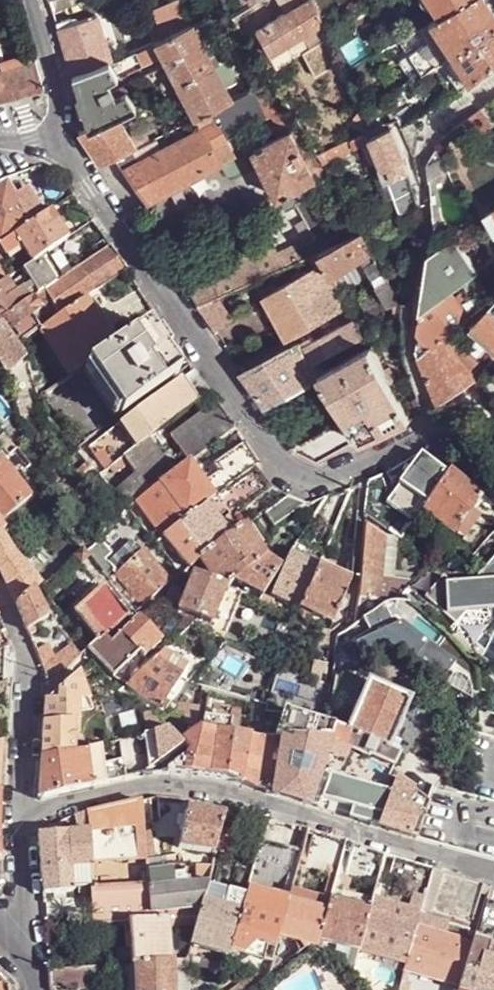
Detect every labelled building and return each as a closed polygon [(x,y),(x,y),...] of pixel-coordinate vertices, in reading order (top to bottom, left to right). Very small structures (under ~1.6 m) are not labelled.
[(53,9),(79,0),(50,0),(53,9)] [(151,9),(158,32),(166,29),(168,37),(191,28),(182,0),(176,0),(151,9)] [(303,0),(288,0),(289,2),(284,5),(287,10),(258,25),(271,49),(305,32),(311,45),(315,43),(324,61),(335,56),(311,0),(304,0),(303,1),(303,0)] [(359,9),(374,0),(354,0),(359,9)] [(426,0),(417,0),(418,2),(424,8),(431,11),(426,0)] [(431,11),(435,17),(466,0),(426,0),(431,11)] [(488,0),(466,0),(435,17),(427,22),(445,47),(450,55),(493,26),(493,10),(488,0)] [(104,11),(96,15),(100,28),(108,25),(104,11)] [(96,15),(59,29),(73,75),(108,61),(110,61),(100,28),(96,15)] [(427,22),(419,27),(428,41),(435,53),(445,47),(427,22)] [(450,55),(468,81),(493,63),(493,26),(450,55)] [(155,42),(154,42),(161,59),(176,87),(212,69),(201,47),(225,35),(221,28),(197,40),(191,28),(168,37),(161,39),(155,42)] [(168,37),(166,29),(158,32),(159,34),(161,39),(168,37)] [(435,53),(428,41),(410,52),(419,66),(436,54),(435,53)] [(154,42),(136,51),(144,67),(161,59),(154,42)] [(450,55),(445,47),(435,53),(436,54),(419,66),(423,73),(433,67),(450,55)] [(0,64),(0,72),(37,61),(35,54),(0,64)] [(450,55),(433,67),(452,93),(468,81),(450,55)] [(110,61),(108,61),(116,74),(117,74),(119,76),(128,71),(121,56),(110,61)] [(232,59),(212,69),(220,85),(240,74),(232,59)] [(0,72),(0,101),(28,92),(45,88),(37,61),(0,72)] [(108,61),(73,75),(88,128),(89,128),(116,115),(135,106),(134,105),(124,89),(114,96),(112,92),(105,80),(116,74),(108,61)] [(212,69),(176,87),(193,121),(195,121),(229,104),(226,98),(220,85),(212,69)] [(123,86),(112,92),(114,96),(124,89),(123,86)] [(290,134),(267,87),(251,94),(262,117),(274,142),(290,134)] [(229,104),(195,121),(200,131),(218,166),(231,159),(219,138),(262,117),(251,94),(234,102),(229,104)] [(477,111),(489,129),(493,125),(493,107),(490,101),(489,102),(484,106),(478,110),(477,111)] [(370,108),(362,113),(377,121),(370,108)] [(474,113),(467,119),(478,136),(489,129),(477,111),(474,113)] [(88,128),(80,132),(102,166),(115,159),(135,148),(126,132),(116,115),(89,128),(88,128)] [(149,121),(126,132),(135,148),(158,138),(149,121)] [(405,159),(392,129),(370,139),(368,138),(370,143),(383,171),(390,167),(395,179),(409,173),(405,159)] [(320,245),(354,229),(332,188),(327,179),(315,157),(298,130),(290,134),(274,142),(256,151),(281,200),(303,189),(311,204),(308,206),(311,212),(305,215),(320,244),(320,245)] [(200,131),(123,171),(145,204),(218,166),(200,131)] [(363,134),(351,140),(355,149),(370,143),(368,138),(363,134)] [(351,140),(319,155),(323,163),(355,149),(351,140)] [(409,173),(395,179),(401,195),(414,191),(409,173)] [(0,187),(0,243),(9,237),(14,234),(31,221),(44,213),(30,190),(17,199),(14,195),(6,183),(0,187)] [(305,215),(311,212),(308,206),(301,209),(305,215)] [(32,260),(68,236),(49,208),(44,213),(31,221),(14,234),(17,239),(22,246),(32,260)] [(297,253),(301,262),(319,255),(321,254),(331,249),(358,234),(354,229),(320,245),(320,244),(301,252),(297,253)] [(374,253),(361,233),(358,234),(331,249),(321,254),(319,255),(332,279),(360,261),(372,254),(374,253)] [(0,243),(0,248),(6,256),(22,246),(17,239),(14,234),(9,237),(0,243)] [(429,260),(423,304),(447,283),(452,288),(476,268),(458,239),(432,260),(429,260)] [(490,257),(481,241),(471,248),(481,264),(490,257)] [(191,296),(198,305),(219,297),(266,278),(282,271),(301,262),(297,253),(301,252),(299,247),(280,255),(274,242),(223,264),(226,271),(187,288),(191,296)] [(126,270),(109,246),(63,277),(45,289),(43,290),(54,305),(60,315),(85,299),(89,296),(95,292),(99,288),(126,270)] [(385,276),(372,254),(360,261),(370,278),(373,283),(385,276)] [(63,277),(49,257),(31,269),(45,289),(63,277)] [(332,279),(341,295),(370,278),(360,261),(332,279)] [(321,266),(273,292),(297,336),(345,310),(321,266)] [(45,289),(31,269),(11,282),(17,291),(24,286),(33,297),(43,290),(45,289)] [(385,276),(373,283),(386,306),(391,305),(396,303),(396,293),(385,276)] [(8,277),(0,282),(0,291),(1,292),(0,292),(0,304),(9,314),(32,298),(33,297),(24,286),(17,291),(11,282),(8,277)] [(447,283),(423,304),(422,312),(448,291),(452,288),(447,283)] [(54,305),(43,290),(33,297),(32,298),(41,311),(36,314),(38,316),(43,312),(54,305)] [(448,291),(422,312),(419,334),(417,349),(420,355),(445,334),(467,317),(464,312),(448,291)] [(198,305),(216,330),(234,319),(219,297),(198,305)] [(10,322),(24,341),(40,330),(41,329),(33,316),(36,314),(41,311),(32,298),(9,314),(6,316),(10,322)] [(40,330),(72,376),(87,366),(111,350),(87,316),(94,312),(88,303),(85,299),(60,315),(41,329),(40,330)] [(475,311),(471,307),(464,312),(467,317),(475,311)] [(485,307),(472,323),(493,340),(493,314),(491,311),(485,307)] [(122,342),(98,309),(94,312),(87,316),(111,350),(122,342)] [(47,319),(43,312),(38,316),(42,323),(47,319)] [(0,320),(0,345),(12,335),(0,320)] [(363,335),(354,320),(304,346),(312,361),(363,335)] [(178,373),(146,327),(122,342),(111,350),(87,366),(121,415),(178,373)] [(445,334),(420,355),(440,405),(476,379),(445,334)] [(0,345),(0,362),(2,364),(7,373),(26,357),(24,353),(19,344),(12,335),(0,345)] [(478,335),(469,342),(476,350),(484,343),(478,335)] [(255,367),(245,372),(267,405),(310,380),(309,379),(319,374),(318,373),(311,361),(312,361),(304,346),(301,343),(255,367)] [(369,347),(318,373),(319,374),(325,384),(346,418),(359,438),(359,439),(360,442),(410,420),(394,390),(382,370),(370,347),(369,347)] [(388,367),(382,370),(394,390),(399,387),(388,367)] [(104,428),(69,378),(47,392),(83,444),(104,428)] [(196,403),(180,380),(119,425),(137,448),(148,438),(196,403)] [(421,403),(418,398),(412,400),(413,406),(421,403)] [(236,429),(215,402),(171,435),(191,463),(236,429)] [(33,415),(29,418),(33,423),(37,419),(33,415)] [(359,438),(346,418),(295,447),(297,450),(318,461),(359,439),(359,438)] [(88,447),(90,449),(105,469),(106,469),(110,466),(123,456),(137,448),(119,425),(88,447)] [(176,475),(148,438),(137,448),(123,456),(128,462),(136,472),(151,492),(166,481),(176,475)] [(260,467),(244,442),(214,466),(215,468),(219,474),(214,478),(204,485),(215,499),(222,495),(226,492),(256,470),(260,467)] [(128,462),(123,456),(110,466),(115,472),(128,462)] [(447,474),(421,456),(398,487),(427,505),(447,474)] [(30,498),(0,461),(0,520),(30,498)] [(199,479),(189,465),(176,475),(166,481),(193,516),(206,506),(215,499),(204,485),(199,479)] [(481,496),(482,494),(450,469),(449,470),(447,474),(427,505),(424,510),(431,515),(448,528),(454,531),(455,532),(471,509),(478,499),(481,496)] [(270,489),(256,470),(226,492),(239,511),(270,489)] [(151,492),(136,472),(111,490),(127,509),(128,510),(130,508),(138,503),(151,492)] [(193,516),(166,481),(151,492),(138,503),(160,532),(163,536),(193,516)] [(398,487),(384,507),(412,527),(420,516),(424,510),(427,505),(398,487)] [(231,508),(222,495),(215,499),(206,506),(216,519),(231,508)] [(264,513),(273,525),(307,501),(288,495),(264,513)] [(216,519),(206,506),(193,516),(218,547),(231,538),(227,533),(219,523),(216,519)] [(475,512),(471,509),(455,532),(464,538),(480,516),(475,512)] [(431,515),(424,510),(420,516),(427,520),(431,515)] [(218,547),(193,516),(163,536),(171,544),(192,567),(201,559),(218,547)] [(412,527),(409,532),(416,537),(428,521),(427,520),(420,516),(412,527)] [(241,531),(237,526),(231,530),(235,534),(241,531)] [(385,537),(364,526),(358,596),(377,599),(379,596),(379,595),(384,543),(385,537)] [(218,547),(201,559),(217,577),(212,580),(228,586),(238,579),(265,593),(282,567),(269,559),(245,527),(241,531),(235,534),(231,538),(218,547)] [(0,531),(0,571),(17,604),(32,592),(41,584),(13,550),(1,530),(0,531)] [(163,536),(160,532),(153,536),(158,541),(163,536)] [(171,544),(163,536),(158,541),(164,550),(171,544)] [(89,558),(105,576),(114,568),(104,556),(110,551),(99,537),(90,545),(84,552),(89,558)] [(118,574),(144,605),(170,582),(145,552),(144,553),(133,540),(109,559),(120,572),(118,574)] [(390,587),(394,545),(384,543),(379,595),(389,596),(390,587)] [(437,560),(446,557),(435,547),(429,555),(437,560)] [(80,549),(73,556),(80,565),(89,558),(84,552),(80,549)] [(274,592),(303,606),(320,566),(292,551),(286,560),(289,561),(274,592)] [(474,581),(453,582),(444,574),(426,595),(455,623),(445,634),(466,653),(493,621),(493,558),(474,581)] [(320,566),(303,606),(333,622),(350,580),(320,566)] [(176,581),(190,587),(196,575),(185,571),(181,570),(176,581)] [(180,609),(212,622),(228,586),(212,580),(196,575),(190,587),(182,604),(180,609)] [(208,631),(223,640),(244,592),(229,587),(228,586),(212,622),(208,631)] [(126,615),(101,587),(72,611),(96,639),(102,633),(103,634),(110,629),(116,624),(126,615)] [(404,589),(390,587),(389,596),(397,597),(404,589)] [(32,592),(17,604),(27,632),(33,628),(32,628),(46,619),(32,592)] [(161,605),(178,614),(180,609),(182,604),(169,595),(161,605)] [(396,624),(383,602),(364,616),(372,630),(355,639),(371,666),(389,651),(424,672),(471,700),(471,691),(468,684),(461,678),(450,670),(455,662),(399,623),(396,624)] [(194,624),(208,631),(212,622),(180,609),(178,614),(194,624)] [(160,641),(138,617),(121,631),(140,651),(144,656),(160,641)] [(121,631),(116,624),(110,629),(116,637),(121,631)] [(326,685),(327,683),(329,632),(330,630),(321,626),(319,635),(311,679),(326,685)] [(96,639),(88,647),(114,673),(140,651),(121,631),(116,637),(110,641),(103,634),(102,633),(96,639)] [(48,645),(36,651),(48,682),(49,684),(80,654),(72,644),(54,654),(48,645)] [(129,680),(162,703),(166,698),(181,675),(188,665),(164,650),(130,679),(129,680)] [(95,665),(92,661),(82,671),(84,675),(95,665)] [(45,704),(44,718),(71,715),(91,713),(93,712),(80,680),(78,674),(45,704)] [(390,749),(410,702),(370,685),(351,731),(350,732),(356,735),(374,742),(390,749)] [(191,721),(196,722),(198,708),(177,703),(176,704),(171,710),(168,715),(176,717),(184,720),(191,721)] [(148,709),(144,704),(149,732),(159,729),(166,727),(151,709),(148,709)] [(274,794),(321,808),(322,802),(323,799),(338,778),(342,761),(347,762),(350,751),(369,759),(370,757),(395,767),(400,754),(390,749),(374,742),(356,735),(350,732),(351,731),(332,723),(288,708),(286,721),(269,718),(266,734),(284,738),(281,755),(279,770),(278,775),(276,787),(274,794)] [(166,727),(170,730),(172,725),(176,717),(168,715),(151,709),(166,727)] [(44,718),(44,724),(72,722),(71,715),(44,718)] [(195,729),(187,727),(179,739),(180,740),(179,742),(186,747),(176,757),(168,771),(168,773),(194,776),(225,781),(256,789),(264,739),(230,734),(232,720),(204,717),(203,730),(195,729)] [(172,725),(180,727),(184,720),(176,717),(172,725)] [(72,722),(44,724),(42,758),(77,753),(75,722),(72,722)] [(170,730),(166,727),(159,729),(149,732),(145,733),(152,768),(158,762),(166,755),(179,742),(179,739),(170,730)] [(101,748),(87,751),(92,787),(126,779),(120,741),(101,748)] [(77,753),(42,758),(39,799),(92,787),(87,751),(77,753)] [(145,775),(165,773),(164,771),(158,762),(152,768),(145,775)] [(385,815),(393,795),(338,778),(323,799),(369,811),(385,815)] [(385,815),(380,827),(399,833),(414,792),(397,781),(393,795),(385,815)] [(429,802),(414,792),(399,833),(416,839),(418,837),(418,836),(420,827),(429,802)] [(163,824),(184,828),(187,812),(189,812),(191,802),(165,797),(164,797),(163,824)] [(89,839),(90,863),(148,860),(147,856),(146,838),(145,828),(143,801),(105,807),(88,812),(88,825),(88,831),(89,834),(93,833),(93,839),(89,839)] [(430,806),(429,802),(420,827),(424,825),(430,806)] [(385,815),(369,811),(365,822),(380,827),(385,815)] [(189,812),(187,812),(184,828),(180,848),(216,854),(220,839),(221,834),(224,823),(225,819),(224,818),(189,812)] [(224,823),(221,834),(231,837),(233,826),(224,823)] [(145,828),(146,838),(154,837),(153,828),(145,828)] [(39,835),(44,895),(73,892),(73,889),(91,888),(92,887),(92,886),(90,863),(89,839),(89,834),(88,831),(39,835)] [(147,856),(156,855),(154,837),(146,838),(147,856)] [(216,854),(215,859),(228,861),(233,842),(220,839),(216,854)] [(261,841),(246,898),(286,909),(288,902),(291,889),(301,853),(261,841)] [(384,854),(363,846),(355,875),(376,883),(384,854)] [(389,881),(426,891),(433,868),(396,857),(389,881)] [(148,860),(90,863),(92,886),(99,889),(150,885),(149,871),(148,860)] [(196,864),(198,884),(209,884),(213,869),(196,864)] [(433,868),(426,891),(421,908),(461,920),(473,880),(433,868)] [(150,885),(151,886),(193,884),(193,879),(187,879),(186,869),(167,870),(149,871),(150,885)] [(151,886),(153,909),(203,906),(204,903),(208,888),(209,884),(198,884),(193,884),(151,886)] [(151,886),(150,885),(99,889),(92,886),(92,887),(91,888),(93,924),(129,922),(153,920),(153,909),(151,886)] [(204,903),(242,913),(246,899),(208,888),(204,903)] [(291,889),(288,902),(326,912),(329,902),(329,899),(291,889)] [(246,899),(242,913),(282,924),(286,909),(246,898),(246,899)] [(372,898),(368,913),(416,926),(419,915),(420,911),(372,898)] [(282,924),(278,938),(299,944),(307,946),(309,945),(317,948),(319,941),(326,912),(288,902),(286,909),(282,924)] [(358,951),(368,913),(329,902),(326,912),(319,941),(358,951)] [(232,952),(242,913),(204,903),(203,906),(200,917),(198,927),(193,946),(199,948),(225,955),(231,957),(232,952)] [(278,938),(282,924),(242,913),(232,952),(272,963),(273,959),(278,938)] [(358,951),(406,964),(416,926),(368,913),(358,951)] [(419,915),(416,926),(444,935),(447,924),(419,915)] [(169,919),(170,929),(198,927),(200,917),(169,919)] [(45,920),(46,927),(69,926),(68,918),(45,920)] [(131,950),(133,964),(135,965),(173,962),(170,929),(169,919),(153,920),(129,922),(131,950)] [(447,924),(444,935),(460,939),(464,941),(468,930),(447,924)] [(447,983),(460,939),(444,935),(416,926),(406,964),(404,970),(447,983)] [(447,983),(460,987),(473,944),(464,941),(460,939),(447,983)] [(483,956),(488,958),(493,946),(474,940),(473,944),(460,987),(459,989),(473,989),(483,956)] [(307,946),(299,944),(296,954),(307,946)] [(193,946),(190,957),(196,959),(199,948),(193,946)] [(133,964),(131,950),(114,951),(115,966),(133,964)] [(358,979),(362,965),(403,976),(404,970),(406,964),(358,951),(352,971),(358,979)] [(231,957),(225,955),(222,966),(228,968),(231,957)] [(488,958),(483,956),(473,989),(493,989),(493,960),(488,958)] [(187,962),(187,971),(211,974),(214,964),(196,959),(190,957),(187,962)] [(269,976),(284,964),(273,959),(272,963),(269,976)] [(137,989),(177,989),(175,962),(173,962),(135,965),(137,989)] [(187,971),(187,962),(175,962),(177,989),(188,989),(187,971)] [(117,989),(137,989),(135,965),(133,964),(115,966),(116,984),(117,989)] [(211,974),(226,978),(229,968),(228,968),(222,966),(214,964),(211,974)] [(50,971),(51,989),(116,984),(115,966),(50,971)]
